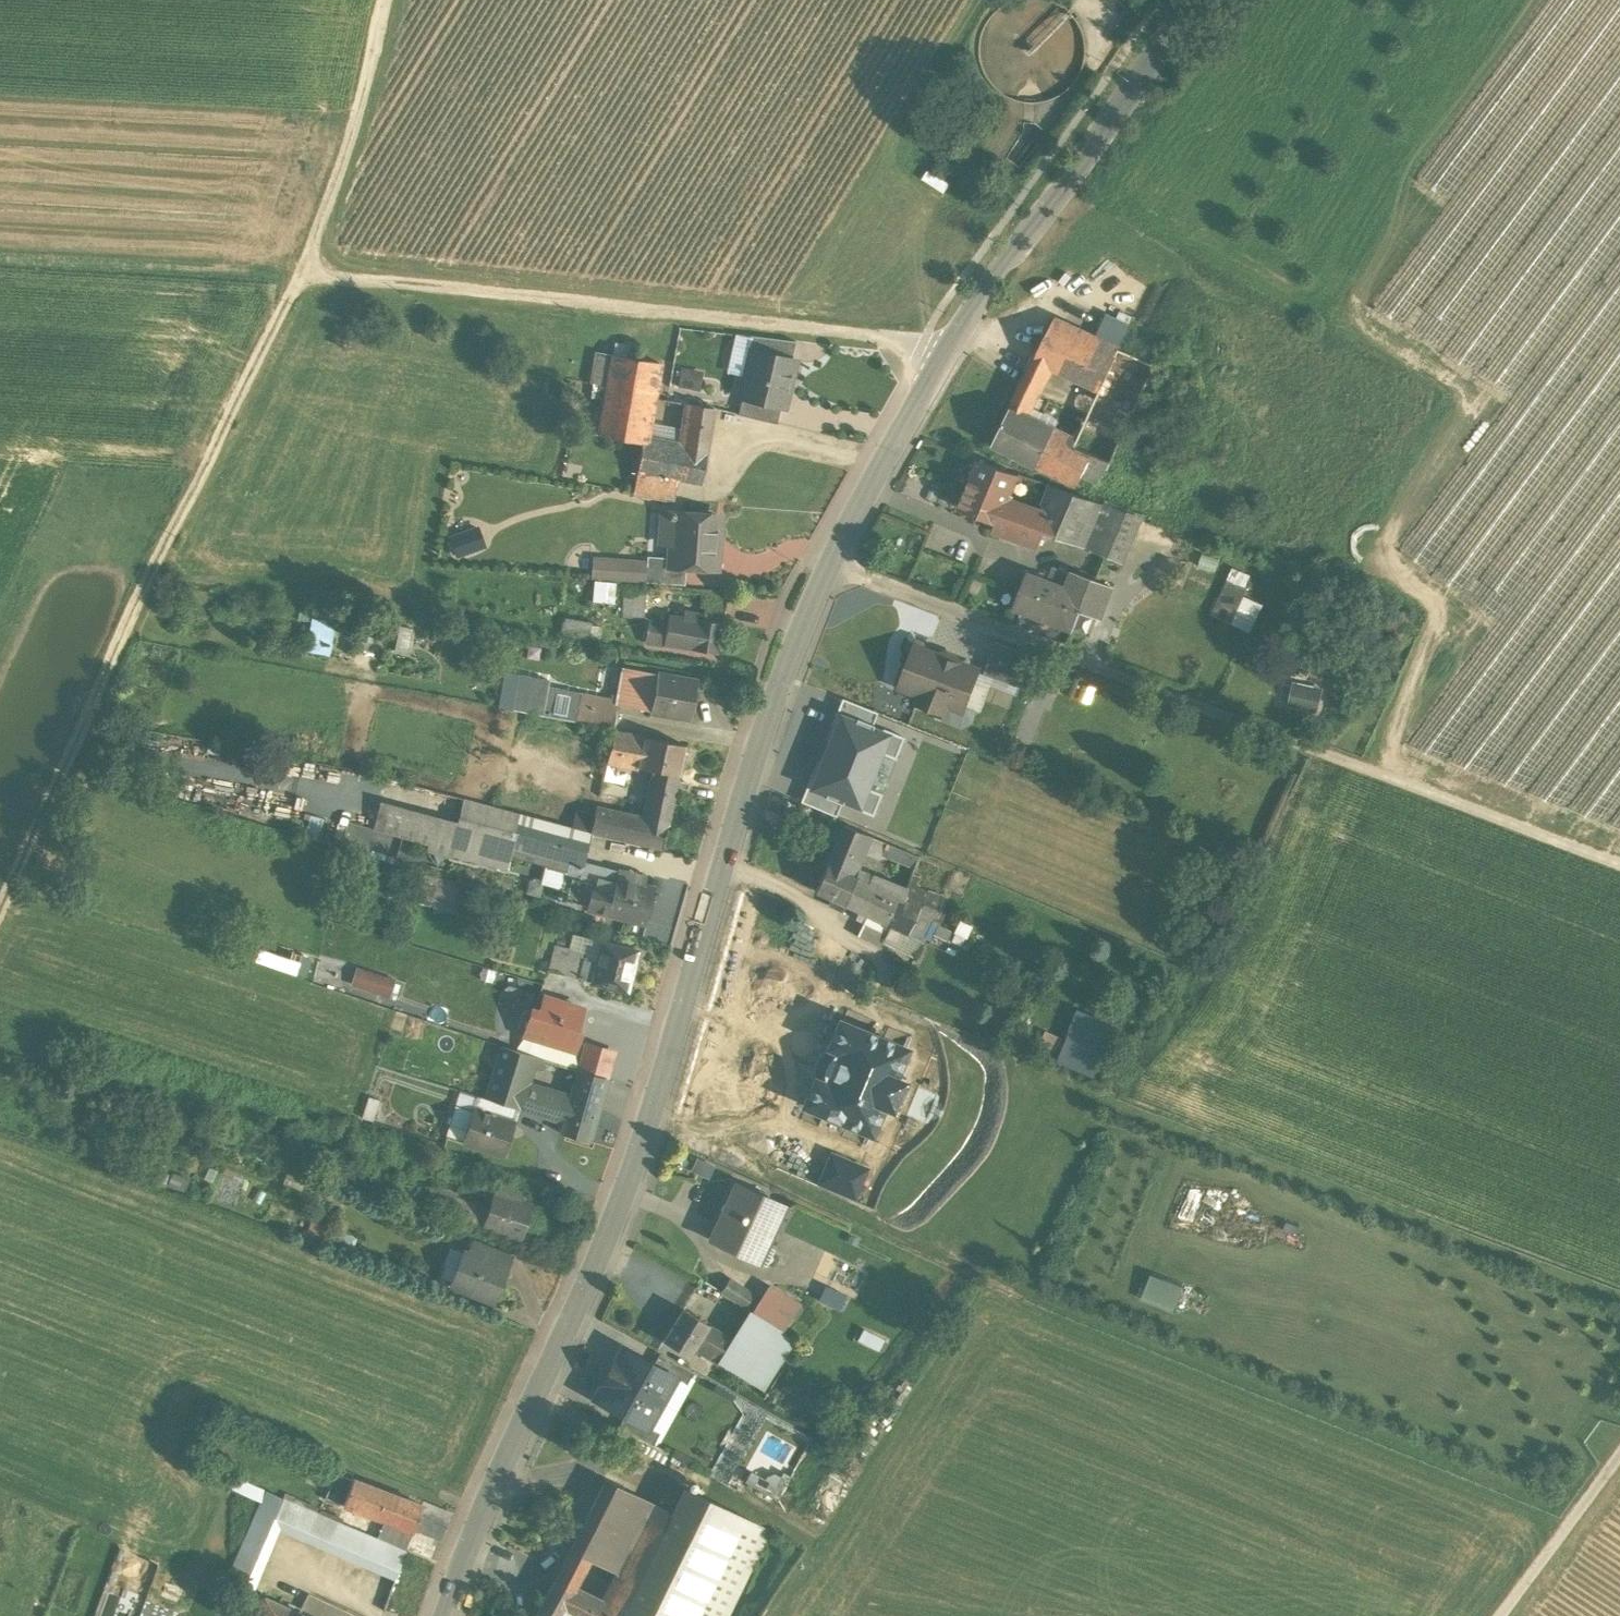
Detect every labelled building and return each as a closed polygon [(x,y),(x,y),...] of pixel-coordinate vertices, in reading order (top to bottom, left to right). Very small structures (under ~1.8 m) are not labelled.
[(987,162),(974,154),(968,164),(981,172),(987,162)] [(1082,331),(1055,318),(1045,337),(1073,351),(1082,331)] [(1126,328),(1105,318),(1095,337),(1118,348),(1126,328)] [(1095,337),(1082,331),(1073,351),(1110,368),(1118,350),(1118,348),(1095,337)] [(796,342),(758,337),(755,351),(791,360),(796,342)] [(1073,351),(1045,337),(1034,360),(1050,367),(1100,390),(1110,369),(1110,368),(1073,351)] [(755,351),(748,350),(743,370),(746,371),(739,397),(742,397),(780,406),(784,407),(794,361),(791,360),(755,351)] [(659,364),(612,355),(597,435),(640,444),(644,444),(644,442),(659,364)] [(1034,360),(1020,388),(1035,397),(1050,367),(1034,360)] [(701,388),(703,369),(681,368),(679,386),(701,388)] [(1035,397),(1020,388),(1009,411),(1023,419),(1035,397)] [(780,406),(742,397),(738,415),(776,424),(780,406)] [(713,408),(691,405),(683,449),(684,450),(707,453),(713,408)] [(1023,419),(1009,411),(992,444),(1047,472),(1061,438),(1023,419)] [(1073,444),(1061,438),(1047,472),(1076,486),(1081,476),(1091,457),(1074,445),(1073,444)] [(707,453),(684,450),(683,449),(644,442),(644,444),(640,444),(637,469),(678,477),(702,482),(707,453)] [(1107,464),(1091,457),(1081,476),(1098,484),(1107,464)] [(1007,472),(977,461),(970,478),(997,489),(1007,472)] [(678,477),(637,469),(634,493),(674,500),(678,477)] [(1018,476),(1007,472),(997,489),(1010,495),(1018,476)] [(997,489),(970,478),(957,508),(995,524),(993,530),(1039,546),(1043,534),(1048,535),(1055,518),(1041,512),(1041,513),(1008,500),(1010,495),(997,489)] [(1103,505),(1052,487),(1041,512),(1055,518),(1048,535),(1084,548),(1103,505)] [(1103,505),(1084,548),(1099,555),(1118,510),(1103,505)] [(1142,519),(1118,510),(1099,555),(1123,564),(1142,519)] [(718,517),(663,513),(663,515),(669,515),(668,530),(673,530),(671,559),(671,566),(685,567),(715,569),(718,517)] [(476,548),(470,532),(453,537),(458,554),(476,548)] [(671,559),(647,557),(646,563),(645,582),(684,585),(685,567),(671,566),(671,559)] [(592,579),(645,582),(646,563),(593,559),(592,579)] [(1071,575),(1055,569),(1050,582),(1066,588),(1071,575)] [(1050,582),(1028,574),(1014,610),(1040,619),(1042,615),(1073,627),(1079,612),(1092,580),(1072,572),(1071,575),(1066,588),(1050,582)] [(1109,586),(1092,580),(1079,612),(1097,619),(1109,586)] [(1227,580),(1212,614),(1228,622),(1244,587),(1227,580)] [(646,585),(622,584),(620,618),(645,618),(646,585)] [(337,613),(313,609),(305,651),(329,656),(337,613)] [(722,624),(669,615),(667,625),(664,645),(717,654),(722,624)] [(600,638),(603,622),(565,617),(563,633),(600,638)] [(667,625),(649,622),(646,642),(664,645),(667,625)] [(412,628),(399,626),(394,650),(407,653),(412,628)] [(979,670),(926,652),(927,650),(924,644),(917,642),(910,645),(908,651),(911,658),(913,658),(901,689),(921,696),(918,705),(946,715),(950,703),(965,709),(979,670)] [(1043,661),(996,644),(984,676),(1031,693),(1043,661)] [(657,674),(623,668),(617,700),(617,701),(619,701),(618,705),(651,711),(657,674)] [(697,682),(657,674),(651,711),(690,718),(697,682)] [(549,680),(521,675),(517,694),(516,694),(513,710),(541,716),(547,687),(549,680)] [(1321,690),(1296,684),(1291,706),(1316,711),(1321,690)] [(580,693),(547,687),(541,716),(575,722),(580,693)] [(617,700),(580,693),(575,722),(576,722),(613,730),(616,714),(618,705),(619,701),(617,701),(617,700)] [(841,718),(871,730),(877,714),(842,700),(826,740),(831,742),(841,718)] [(831,742),(827,752),(873,771),(880,753),(887,736),(881,734),(871,730),(841,718),(831,742)] [(881,734),(887,736),(880,753),(896,760),(904,738),(883,729),(881,734)] [(683,745),(613,731),(607,762),(678,774),(683,745)] [(823,763),(811,792),(841,804),(857,810),(867,788),(873,771),(827,752),(823,763)] [(836,817),(841,804),(811,792),(823,763),(817,761),(801,802),(836,817)] [(655,787),(647,821),(596,808),(594,817),(591,832),(592,833),(663,849),(673,792),(655,787)] [(867,788),(857,810),(873,817),(882,795),(867,788)] [(519,813),(469,800),(461,830),(456,847),(454,856),(506,870),(511,852),(509,851),(519,813)] [(461,830),(378,807),(373,829),(429,844),(430,840),(456,847),(461,830)] [(594,817),(577,812),(573,828),(592,833),(591,832),(594,817)] [(573,828),(519,813),(509,851),(511,852),(572,868),(582,871),(583,866),(592,833),(573,828)] [(843,825),(826,864),(847,874),(855,856),(855,855),(858,849),(864,834),(843,825)] [(886,843),(864,834),(858,849),(879,859),(884,849),(883,849),(886,843)] [(918,857),(886,843),(883,849),(884,849),(889,851),(887,855),(915,867),(918,857)] [(855,856),(847,874),(856,878),(867,882),(870,874),(857,869),(861,859),(855,856)] [(847,874),(826,864),(815,891),(834,900),(844,904),(856,878),(847,874)] [(560,887),(564,869),(545,865),(541,882),(560,887)] [(616,875),(583,866),(582,871),(572,868),(567,888),(576,890),(577,885),(611,894),(616,875)] [(654,887),(636,883),(638,876),(618,870),(616,875),(611,894),(606,914),(606,915),(644,924),(654,887)] [(906,888),(873,875),(869,883),(897,896),(902,898),(906,888)] [(918,879),(910,876),(906,888),(902,898),(922,906),(936,913),(941,898),(915,888),(918,879)] [(460,884),(437,878),(430,903),(435,904),(433,913),(438,914),(440,910),(452,913),(460,884)] [(867,882),(856,878),(844,904),(867,916),(885,924),(897,896),(869,883),(867,882)] [(611,894),(577,885),(576,890),(572,905),(606,914),(611,894)] [(567,888),(562,890),(559,902),(572,905),(576,890),(567,888)] [(902,898),(897,896),(885,924),(891,927),(907,935),(922,906),(902,898)] [(844,904),(834,900),(831,906),(841,911),(844,904)] [(936,913),(922,906),(907,935),(921,942),(936,913)] [(885,924),(867,916),(857,936),(880,947),(882,944),(885,938),(891,927),(885,924)] [(943,928),(938,926),(933,935),(950,943),(951,941),(954,934),(959,924),(949,919),(943,928)] [(601,941),(573,934),(569,949),(586,954),(580,978),(591,982),(601,941)] [(964,938),(954,934),(951,941),(961,946),(964,938)] [(894,942),(885,938),(882,944),(891,949),(894,942)] [(637,950),(601,941),(591,982),(591,983),(627,992),(637,950)] [(556,945),(550,970),(563,974),(569,949),(556,945)] [(257,947),(254,960),(296,973),(300,959),(257,947)] [(586,954),(569,949),(563,974),(580,978),(586,954)] [(350,985),(390,997),(396,977),(357,965),(350,985)] [(580,1008),(543,997),(538,1012),(532,1010),(524,1034),(573,1049),(578,1033),(573,1031),(580,1008)] [(1006,1001),(999,1017),(1011,1022),(1017,1011),(1018,1007),(1006,1001)] [(1070,1063),(1088,1014),(1078,1010),(1059,1059),(1070,1063)] [(1027,1016),(1017,1011),(1011,1022),(1022,1027),(1027,1016)] [(907,1051),(840,1022),(804,1106),(871,1134),(883,1106),(892,1110),(904,1083),(895,1079),(907,1051)] [(1103,1074),(1114,1025),(1100,1022),(1089,1071),(1103,1074)] [(612,1052),(587,1044),(579,1070),(583,1072),(605,1078),(612,1052)] [(542,1059),(501,1046),(495,1066),(528,1077),(532,1063),(540,1066),(542,1059)] [(528,1077),(495,1066),(490,1086),(486,1099),(519,1109),(532,1113),(540,1088),(525,1084),(528,1077)] [(605,1078),(583,1072),(582,1076),(580,1082),(575,1099),(597,1106),(605,1078)] [(490,1086),(472,1080),(468,1093),(477,1096),(486,1099),(490,1086)] [(575,1099),(540,1088),(532,1113),(563,1122),(560,1133),(587,1141),(597,1106),(575,1099)] [(486,1099),(477,1096),(473,1110),(515,1122),(519,1109),(486,1099)] [(473,1111),(455,1105),(445,1136),(461,1142),(473,1111)] [(515,1122),(473,1110),(473,1111),(461,1142),(460,1143),(502,1155),(515,1122)] [(868,1169),(831,1155),(819,1183),(856,1198),(868,1169)] [(783,1206),(735,1183),(709,1238),(757,1261),(783,1206)] [(487,1209),(453,1198),(455,1194),(430,1184),(423,1205),(482,1226),(487,1209)] [(531,1205),(506,1197),(509,1188),(496,1184),(493,1193),(487,1209),(482,1226),(481,1226),(520,1239),(531,1205)] [(507,1253),(471,1239),(466,1254),(502,1268),(507,1253)] [(466,1254),(462,1253),(450,1284),(490,1299),(502,1268),(466,1254)] [(1142,1298),(1175,1311),(1185,1285),(1152,1272),(1142,1298)] [(754,1294),(730,1278),(721,1292),(745,1308),(754,1294)] [(826,1283),(819,1297),(840,1307),(846,1293),(826,1283)] [(800,1303),(769,1285),(752,1312),(771,1324),(782,1331),(791,1317),(798,1306),(800,1303)] [(798,1306),(791,1317),(795,1320),(802,1308),(798,1306)] [(708,1325),(683,1309),(664,1340),(690,1355),(694,1348),(708,1325)] [(752,1312),(749,1311),(749,1313),(750,1313),(732,1340),(731,1340),(717,1362),(763,1390),(794,1340),(770,1326),(771,1324),(752,1312)] [(731,1340),(708,1325),(694,1348),(717,1362),(731,1340)] [(653,1365),(622,1348),(614,1362),(616,1363),(610,1374),(662,1403),(675,1379),(676,1378),(653,1365)] [(694,1373),(660,1354),(653,1365),(676,1378),(675,1379),(687,1385),(694,1373)] [(662,1403),(610,1374),(604,1384),(602,1383),(594,1398),(625,1415),(648,1428),(649,1427),(662,1403)] [(648,1428),(625,1415),(619,1427),(653,1446),(660,1433),(649,1427),(648,1428)] [(353,1479),(335,1472),(326,1491),(328,1491),(346,1498),(353,1479)] [(423,1505),(353,1479),(346,1498),(343,1505),(384,1521),(413,1532),(423,1505)] [(673,1512),(605,1479),(595,1498),(641,1520),(674,1537),(683,1517),(673,1512)] [(662,1597),(653,1615),(727,1615),(769,1530),(685,1489),(673,1512),(683,1517),(674,1537),(688,1544),(662,1597)] [(377,1539),(266,1491),(261,1504),(225,1587),(241,1594),(272,1523),(396,1576),(406,1551),(377,1539)] [(346,1498),(328,1491),(324,1499),(337,1504),(338,1503),(343,1505),(346,1498)] [(641,1520),(595,1498),(581,1528),(627,1551),(641,1520)] [(674,1537),(641,1520),(627,1551),(619,1567),(616,1572),(621,1575),(620,1577),(662,1597),(688,1544),(674,1537)] [(413,1532),(384,1521),(377,1539),(406,1551),(413,1532)] [(627,1551),(581,1528),(554,1581),(572,1590),(591,1554),(613,1564),(619,1567),(627,1551)] [(620,1577),(606,1606),(601,1615),(653,1615),(662,1597),(620,1577)] [(554,1581),(536,1615),(538,1615),(557,1615),(561,1607),(570,1612),(579,1615),(601,1615),(606,1606),(572,1590),(554,1581)] [(263,1596),(256,1615),(301,1615),(302,1614),(263,1596)] [(561,1607),(557,1615),(568,1615),(570,1612),(561,1607)]
